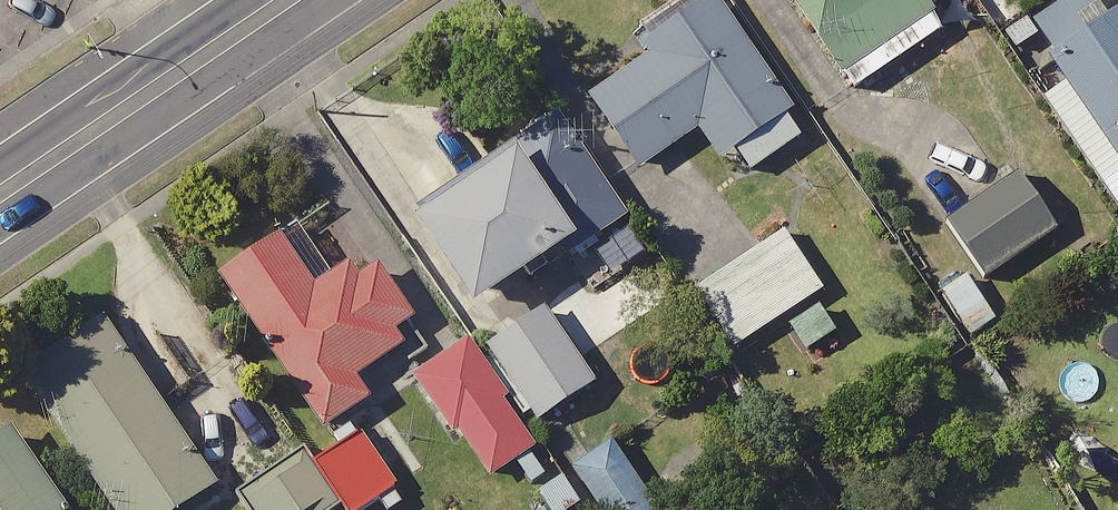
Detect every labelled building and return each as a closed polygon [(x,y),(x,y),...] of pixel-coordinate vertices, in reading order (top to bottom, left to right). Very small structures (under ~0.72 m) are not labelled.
[(703,0),(679,0),(633,29),(644,47),(580,87),(627,161),(687,123),(703,149),(718,139),(735,166),(788,133),(703,0)] [(910,0),(784,0),(841,84),(928,26),(910,0)] [(1102,0),(1046,0),(1014,22),(1117,172),(1117,23),(1102,0)] [(612,210),(541,106),(395,207),(455,294),(553,226),(565,243),(612,210)] [(1038,227),(998,170),(931,218),(971,275),(1038,227)] [(319,271),(281,212),(203,262),(306,421),(353,391),(339,369),(401,329),(350,251),(319,271)] [(811,284),(770,224),(682,284),(723,344),(811,284)] [(982,315),(955,270),(928,287),(955,331),(982,315)] [(579,378),(528,297),(472,332),(523,413),(579,378)] [(827,327),(811,297),(773,317),(789,347),(827,327)] [(89,312),(9,365),(105,509),(154,509),(201,479),(89,312)] [(520,440),(453,342),(408,372),(475,471),(520,440)] [(0,426),(0,509),(55,509),(0,426)] [(381,482),(350,429),(309,453),(341,507),(381,482)] [(602,436),(565,461),(599,509),(622,509),(643,496),(602,436)] [(286,447),(221,491),(234,509),(309,509),(322,501),(286,447)]
